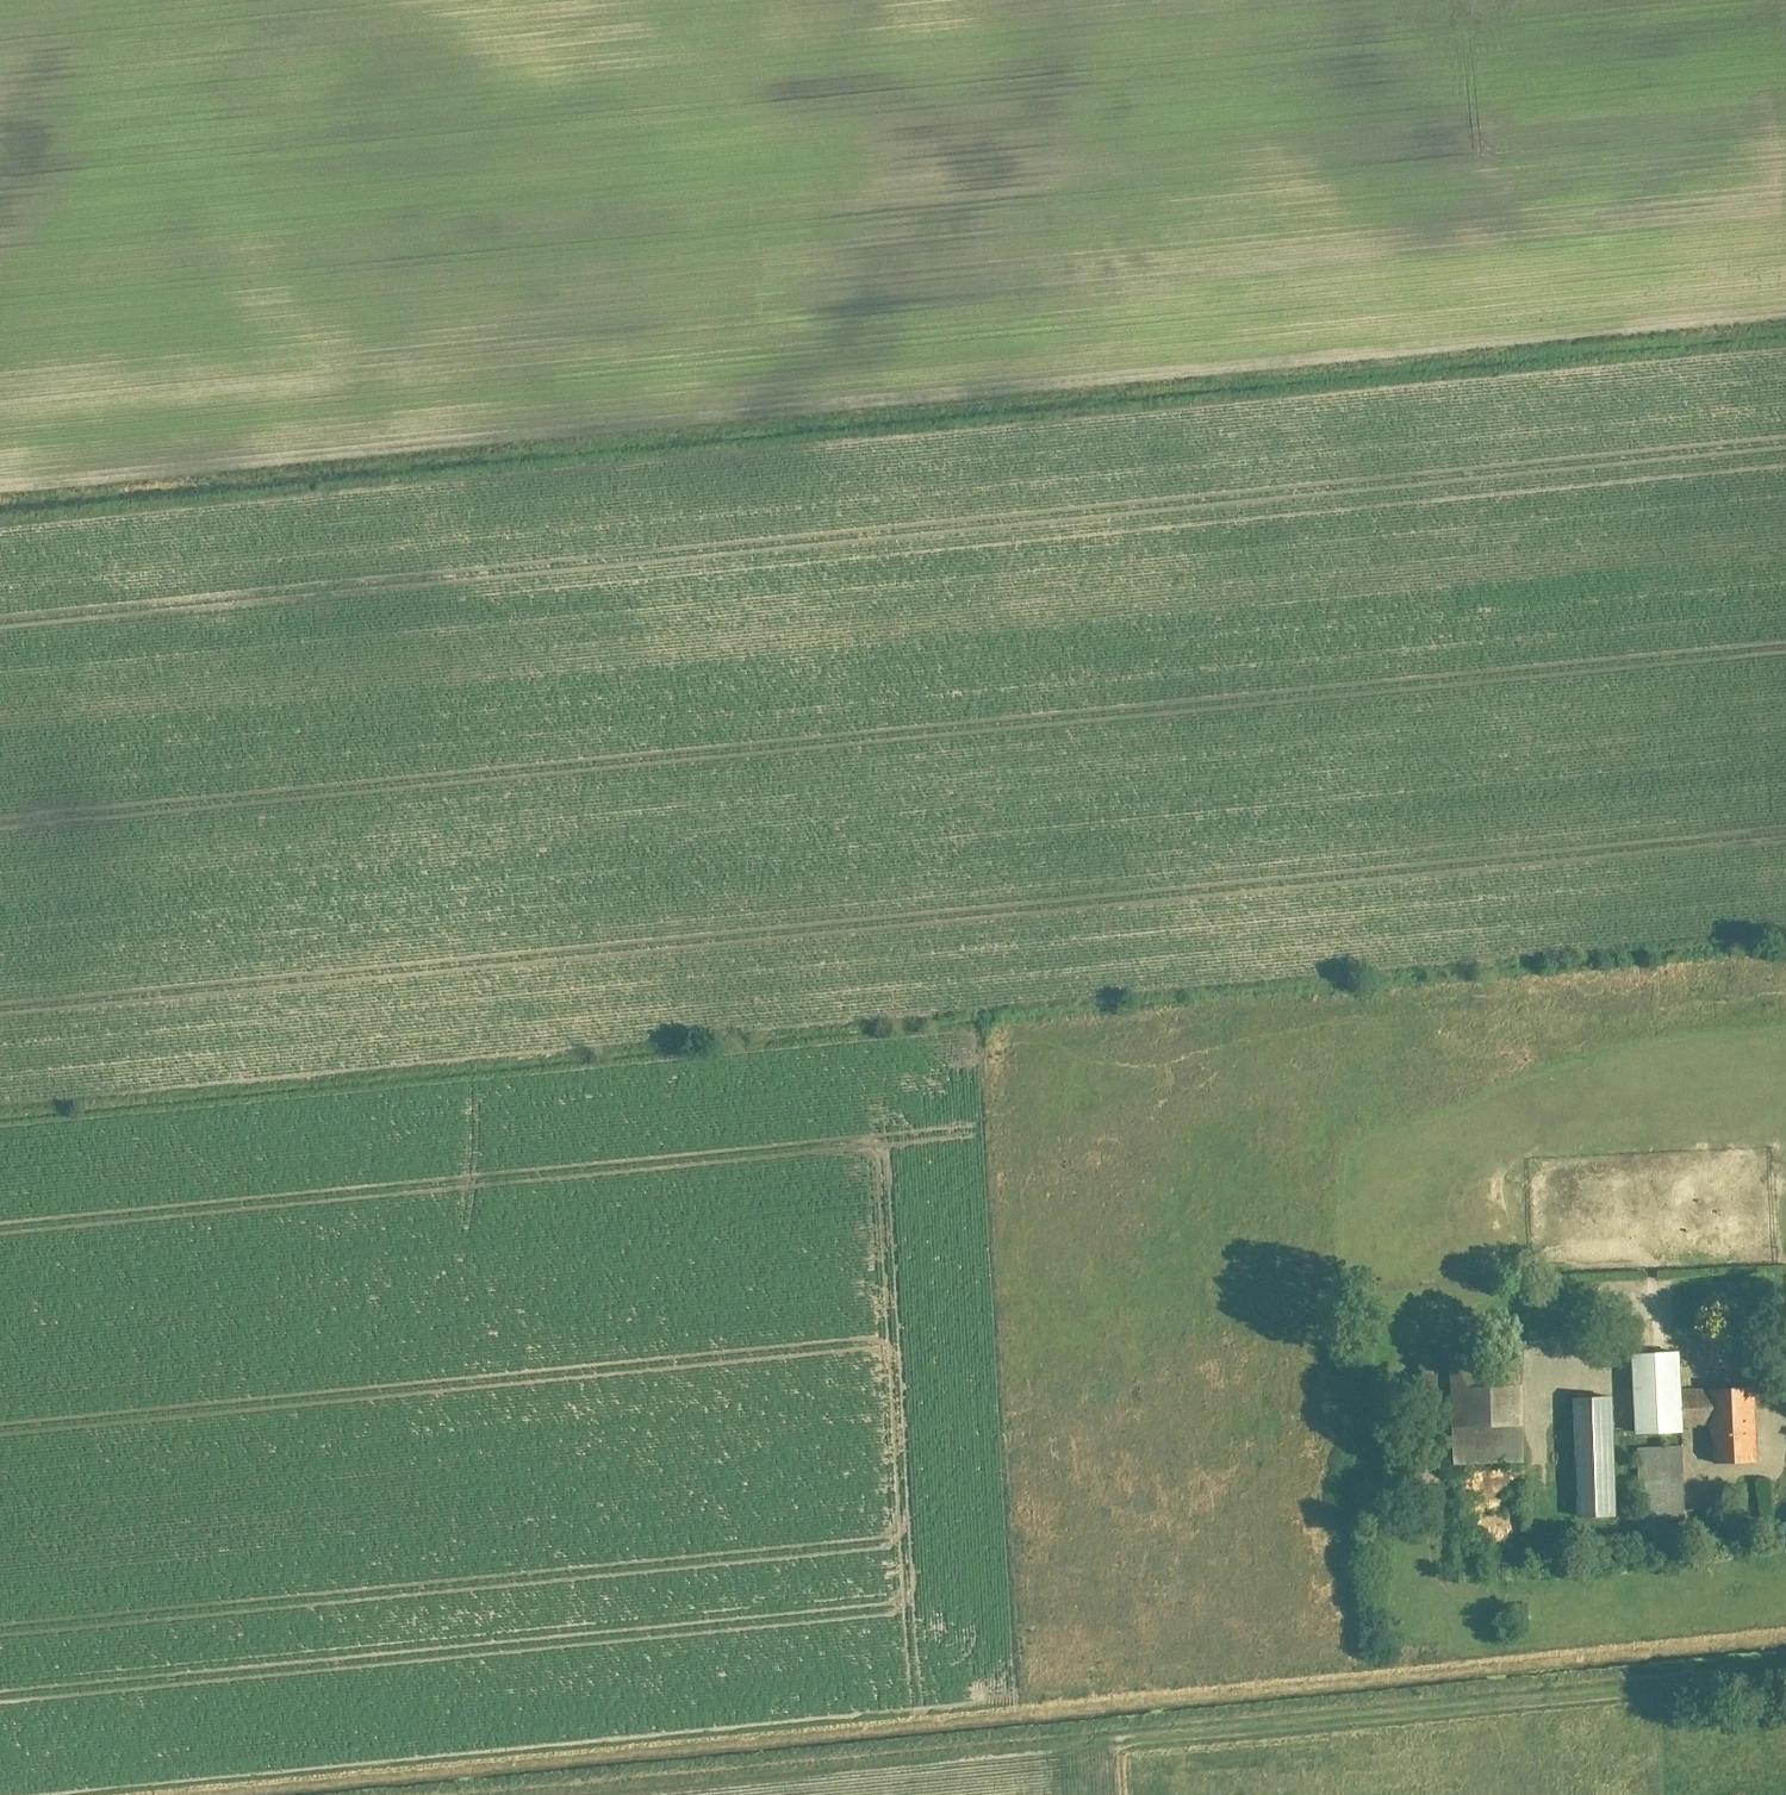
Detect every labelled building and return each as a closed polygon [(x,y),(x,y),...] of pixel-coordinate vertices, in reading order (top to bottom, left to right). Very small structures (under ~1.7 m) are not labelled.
[(1750,1465),(1748,1393),(1673,1396),(1672,1358),(1628,1360),(1630,1434),(1704,1431),(1705,1467),(1750,1465)] [(1441,1361),(1441,1471),(1510,1470),(1509,1360),(1441,1361)] [(1566,1404),(1573,1524),(1606,1523),(1600,1402),(1566,1404)] [(1633,1452),(1635,1529),(1678,1528),(1676,1451),(1633,1452)]
